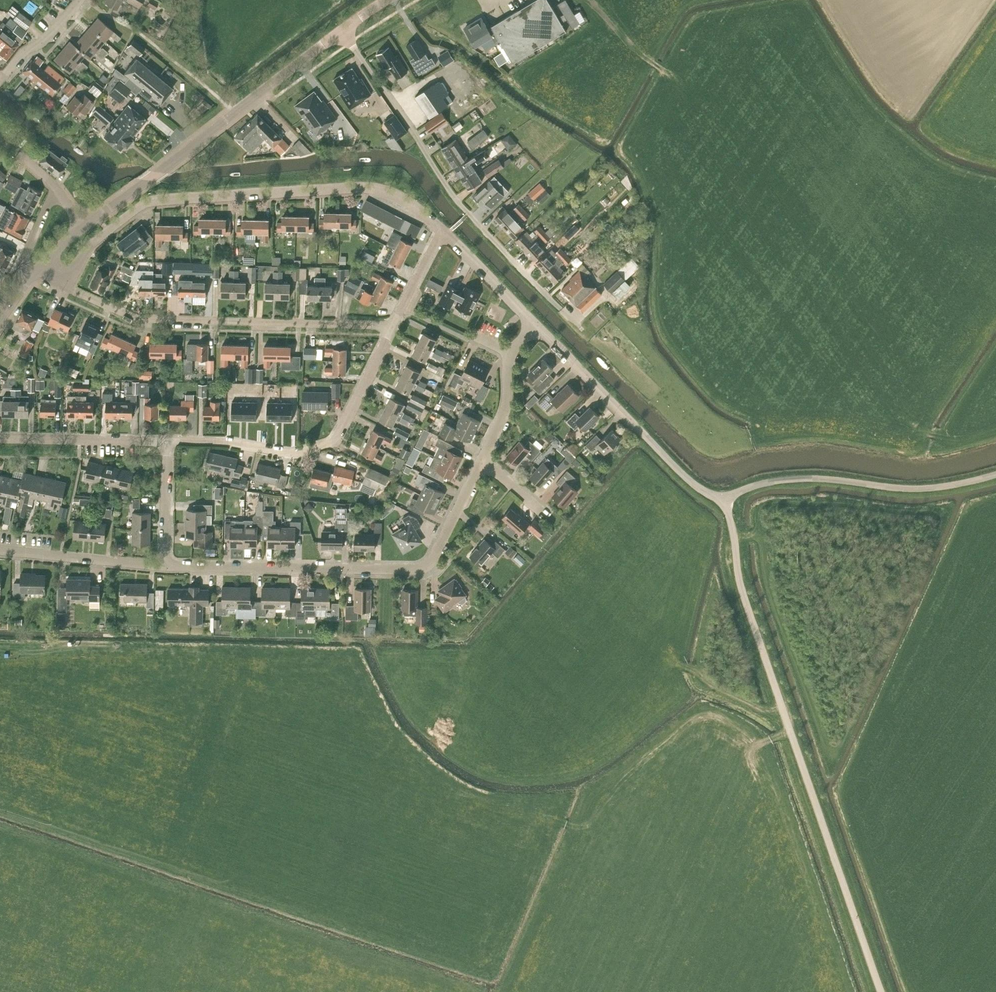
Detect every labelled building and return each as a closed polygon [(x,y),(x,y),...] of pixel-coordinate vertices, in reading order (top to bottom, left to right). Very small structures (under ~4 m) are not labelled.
[(105,2),(117,9),(122,0),(106,0),(105,2)] [(155,9),(158,3),(152,0),(150,0),(147,4),(155,9)] [(500,40),(513,63),(567,31),(548,0),(534,0),(491,26),(493,29),(500,40)] [(565,1),(558,5),(573,31),(581,26),(565,1)] [(19,12),(13,20),(26,29),(32,21),(19,12)] [(13,20),(10,18),(5,24),(12,29),(17,23),(13,20)] [(121,38),(114,31),(113,31),(98,18),(90,27),(105,41),(111,34),(113,36),(112,37),(114,38),(113,38),(117,41),(121,38)] [(496,43),(500,40),(493,29),(489,31),(481,18),(464,28),(475,46),(492,36),(496,43)] [(12,30),(8,27),(2,22),(0,25),(0,45),(12,30)] [(17,43),(21,38),(22,38),(27,32),(17,25),(12,30),(0,45),(0,50),(0,54),(6,59),(18,43),(17,43)] [(82,36),(105,56),(108,52),(104,49),(102,48),(100,47),(105,41),(90,27),(82,36)] [(74,45),(85,55),(89,59),(95,52),(97,54),(96,55),(98,56),(102,60),(105,56),(82,36),(74,45)] [(133,39),(127,46),(139,56),(145,48),(133,39)] [(432,58),(429,60),(425,53),(426,53),(417,39),(407,46),(414,58),(411,60),(419,74),(436,64),(432,58)] [(62,50),(84,70),(88,66),(84,63),(82,62),(81,63),(80,61),(85,55),(74,45),(70,41),(62,50)] [(398,55),(395,57),(389,47),(384,49),(384,48),(377,52),(378,53),(377,54),(386,68),(389,67),(396,79),(408,71),(398,55)] [(444,66),(455,59),(448,49),(437,56),(444,66)] [(84,70),(62,50),(54,60),(69,73),(75,67),(77,68),(76,69),(81,74),(84,70)] [(32,79),(41,68),(39,66),(43,61),(37,56),(33,61),(31,60),(22,71),(32,79)] [(137,93),(139,91),(148,99),(151,95),(159,101),(161,103),(173,88),(136,58),(124,73),(125,74),(120,79),(137,93)] [(42,88),(52,76),(54,78),(58,73),(48,65),(44,70),(41,68),(32,79),(42,88)] [(364,99),(371,95),(361,78),(359,79),(352,68),(334,79),(342,93),(340,94),(350,109),(365,100),(364,99)] [(42,88),(43,88),(52,96),(62,84),(60,83),(64,78),(58,73),(54,78),(52,76),(42,88)] [(107,77),(103,74),(99,79),(104,82),(107,78),(107,77)] [(136,94),(137,93),(120,79),(109,93),(120,102),(131,89),(136,94)] [(103,87),(95,81),(88,90),(96,97),(103,87)] [(448,105),(443,98),(449,94),(440,81),(434,85),(434,84),(415,96),(429,117),(448,105)] [(69,82),(62,91),(69,96),(76,88),(69,82)] [(316,136),(331,125),(331,123),(337,119),(323,100),(322,101),(314,91),(295,105),(304,117),(303,119),(316,136)] [(84,94),(79,100),(75,96),(66,107),(76,115),(80,110),(85,115),(90,109),(89,108),(94,102),(84,94)] [(156,104),(159,101),(151,95),(148,99),(155,105),(156,104)] [(62,105),(67,99),(63,96),(59,102),(62,105)] [(145,101),(142,104),(153,113),(156,109),(145,101)] [(128,104),(115,120),(120,123),(118,126),(122,130),(121,132),(131,140),(131,139),(147,120),(128,104)] [(113,117),(104,110),(100,115),(109,122),(113,117)] [(431,132),(448,121),(442,112),(425,124),(431,132)] [(282,154),(290,146),(258,114),(235,137),(249,151),(264,136),(282,154)] [(408,132),(395,114),(383,122),(392,134),(385,139),(391,148),(404,150),(397,140),(408,132)] [(126,146),(131,140),(121,132),(122,130),(118,126),(120,123),(115,120),(108,128),(110,130),(104,136),(120,149),(124,144),(126,146)] [(452,126),(456,131),(463,126),(459,121),(452,126)] [(473,148),(489,136),(484,130),(468,142),(473,148)] [(501,140),(504,144),(512,138),(509,134),(501,140)] [(442,148),(449,159),(463,150),(459,145),(462,143),(459,138),(456,140),(456,139),(442,148)] [(67,164),(64,162),(66,159),(62,156),(60,158),(48,149),(48,150),(47,150),(39,161),(58,176),(65,167),(67,164)] [(462,179),(475,170),(473,166),(490,155),(486,149),(469,160),(455,169),(462,179)] [(449,159),(455,169),(469,160),(463,150),(449,159)] [(510,157),(501,163),(499,160),(484,169),(488,177),(503,167),(512,161),(510,157)] [(477,172),(475,170),(462,179),(469,189),(483,180),(482,180),(484,179),(481,174),(479,175),(477,172)] [(608,174),(613,179),(616,176),(611,171),(608,174)] [(22,181),(10,174),(3,187),(15,193),(22,181)] [(509,190),(505,186),(502,189),(497,184),(492,179),(486,184),(474,196),(482,205),(495,193),(500,199),(509,190)] [(536,198),(545,189),(540,183),(528,194),(534,200),(536,198)] [(12,204),(17,207),(30,214),(41,192),(28,186),(24,193),(19,190),(12,204)] [(550,195),(545,189),(536,198),(541,204),(550,195)] [(362,210),(367,213),(372,203),(367,200),(362,210)] [(367,213),(373,216),(378,206),(372,203),(367,213)] [(504,228),(524,210),(519,204),(514,209),(509,213),(506,209),(504,211),(495,219),(504,228)] [(373,216),(377,218),(383,208),(378,206),(373,216)] [(377,218),(382,221),(387,211),(383,208),(377,218)] [(5,228),(20,236),(24,229),(22,228),(28,218),(10,209),(8,212),(11,214),(8,219),(10,219),(5,228)] [(526,212),(524,210),(504,228),(513,238),(522,230),(521,230),(524,228),(520,224),(533,213),(529,209),(526,212)] [(382,221),(387,223),(392,213),(387,211),(382,221)] [(338,226),(338,213),(325,213),(325,219),(320,219),(319,228),(325,228),(325,226),(338,226)] [(351,213),(338,213),(338,226),(351,226),(351,228),(356,228),(356,220),(351,220),(351,213)] [(387,223),(392,226),(397,216),(392,213),(387,223)] [(296,229),(296,217),(283,216),(283,223),(277,223),(277,231),(282,231),(283,229),(296,229)] [(392,226),(397,228),(402,218),(397,216),(392,226)] [(309,217),(296,217),(296,229),(309,229),(309,231),(314,232),(314,223),(309,223),(309,217)] [(397,228),(401,231),(406,221),(402,218),(397,228)] [(213,232),(213,219),(200,219),(200,226),(194,226),(194,234),(200,234),(200,232),(213,232)] [(226,219),(213,219),(213,232),(226,232),(226,234),(231,235),(231,226),(226,226),(226,219)] [(242,235),(242,232),(255,232),(256,220),(243,220),(242,226),(237,226),(237,235),(242,235)] [(256,220),(255,232),(263,233),(263,241),(268,241),(269,220),(256,220)] [(401,231),(405,233),(411,223),(406,221),(401,231)] [(153,238),(150,234),(142,223),(118,242),(127,255),(134,250),(135,252),(140,248),(142,250),(149,245),(153,238)] [(405,233),(410,235),(415,225),(411,223),(405,233)] [(162,238),(170,238),(170,225),(157,225),(157,246),(162,246),(162,238)] [(170,225),(170,238),(183,238),(183,241),(188,241),(188,232),(183,232),(183,225),(170,225)] [(415,225),(410,235),(415,238),(420,228),(415,225)] [(575,225),(568,232),(572,236),(579,229),(575,225)] [(516,241),(525,251),(545,232),(540,226),(530,235),(527,231),(524,233),(516,241)] [(385,245),(395,250),(406,256),(412,244),(401,238),(403,235),(393,231),(385,245)] [(545,243),(550,238),(547,234),(545,232),(540,237),(536,241),(525,251),(534,260),(542,252),(544,250),(541,247),(539,244),(543,241),(545,243)] [(8,261),(13,252),(0,245),(0,257),(8,261)] [(584,254),(589,249),(584,245),(580,249),(584,254)] [(560,248),(555,253),(551,257),(547,253),(545,255),(537,263),(546,273),(556,263),(566,254),(560,248)] [(400,267),(406,256),(395,250),(392,256),(384,253),(382,257),(389,261),(389,262),(400,267)] [(565,272),(562,269),(571,260),(566,254),(556,263),(546,273),(555,282),(563,274),(565,272)] [(2,274),(8,261),(0,257),(0,273),(2,274)] [(135,270),(134,272),(140,275),(141,274),(147,261),(139,261),(135,270)] [(583,261),(579,266),(586,273),(591,268),(583,261)] [(163,273),(163,274),(166,274),(172,274),(173,262),(163,262),(163,273)] [(179,295),(193,296),(193,263),(184,263),(174,262),(173,273),(185,273),(185,278),(179,278),(179,295)] [(205,263),(193,263),(193,296),(206,296),(207,279),(200,279),(200,274),(205,274),(205,263)] [(134,272),(135,270),(123,265),(121,270),(127,273),(124,280),(129,282),(132,275),(134,272)] [(111,276),(115,268),(110,266),(109,269),(106,268),(104,272),(99,270),(91,286),(104,292),(110,276),(111,276)] [(307,293),(307,299),(320,299),(320,278),(315,277),(315,283),(316,283),(316,286),(308,286),(308,279),(306,279),(307,268),(300,268),(299,293),(307,293)] [(349,275),(349,269),(338,269),(338,280),(344,281),(345,275),(349,275)] [(221,296),(234,297),(234,270),(230,270),(230,282),(222,281),(221,296)] [(234,270),(234,297),(246,297),(246,282),(238,282),(239,270),(234,270)] [(587,278),(580,270),(570,280),(571,281),(562,290),(581,310),(582,312),(602,294),(587,278)] [(265,297),(278,298),(278,271),(274,271),(274,283),(266,283),(265,297)] [(278,271),(278,298),(290,298),(290,283),(282,283),(283,271),(278,271)] [(625,280),(617,271),(604,284),(612,293),(625,280)] [(153,295),(153,273),(153,278),(140,277),(139,294),(153,295)] [(153,273),(153,295),(167,295),(167,280),(162,280),(162,278),(163,274),(163,273),(153,273)] [(376,288),(387,293),(393,282),(382,276),(374,273),(372,277),(379,281),(376,288)] [(346,284),(357,289),(361,281),(350,275),(346,284)] [(320,278),(320,299),(332,299),(332,295),(337,295),(337,282),(333,282),(333,286),(324,286),(324,283),(325,283),(326,278),(320,278)] [(430,279),(427,285),(439,292),(442,286),(430,279)] [(448,284),(440,299),(452,305),(453,302),(457,304),(456,306),(470,314),(480,294),(466,287),(462,294),(458,292),(459,290),(448,284)] [(381,305),(387,293),(376,288),(373,294),(365,290),(361,288),(356,297),(368,303),(370,299),(381,305)] [(45,320),(38,317),(24,310),(23,309),(23,310),(17,321),(16,321),(13,327),(29,335),(32,328),(39,332),(45,320)] [(59,328),(60,327),(68,330),(75,317),(74,316),(74,314),(69,312),(68,314),(63,311),(63,312),(58,310),(55,309),(54,310),(48,323),(59,328)] [(49,331),(51,325),(45,322),(42,329),(49,331)] [(81,346),(90,350),(89,351),(94,353),(103,334),(98,332),(100,328),(86,322),(76,343),(81,346)] [(119,350),(124,339),(112,333),(110,339),(105,337),(101,345),(106,347),(107,345),(119,350)] [(418,343),(431,350),(433,346),(437,339),(423,333),(418,343)] [(26,357),(34,342),(27,339),(20,353),(24,356),(26,357)] [(136,344),(124,339),(119,350),(131,355),(130,358),(135,360),(138,352),(133,350),(136,344)] [(164,356),(164,343),(151,343),(151,349),(145,349),(145,358),(151,358),(151,355),(164,356)] [(177,343),(164,343),(164,356),(176,356),(176,359),(182,359),(182,350),(177,350),(177,343)] [(418,343),(412,354),(425,361),(429,354),(447,363),(449,360),(449,359),(435,352),(418,343)] [(208,360),(208,344),(197,344),(188,344),(188,359),(184,359),(184,373),(192,373),(193,359),(197,359),(208,360)] [(235,358),(235,345),(222,345),(222,357),(223,357),(222,366),(228,366),(228,357),(235,358)] [(249,345),(235,345),(235,358),(242,358),(242,366),(248,366),(248,358),(249,345)] [(277,359),(278,346),(265,346),(264,358),(265,358),(264,367),(270,367),(270,359),(277,359)] [(291,347),(278,346),(277,359),(282,359),(282,369),(300,369),(300,356),(291,356),(291,347)] [(304,359),(316,359),(317,347),(304,347),(304,359)] [(334,361),(346,361),(346,348),(334,348),(326,348),(325,353),(334,354),(334,361)] [(449,360),(453,362),(453,361),(456,356),(444,350),(443,351),(437,348),(435,352),(449,359),(449,360)] [(533,387),(539,393),(554,378),(549,373),(553,369),(544,359),(528,374),(537,383),(533,387)] [(479,365),(469,360),(462,375),(455,372),(448,384),(456,388),(458,383),(463,385),(465,380),(470,383),(477,369),(479,365)] [(346,374),(346,361),(334,361),(333,368),(325,368),(325,373),(333,373),(333,374),(346,374)] [(427,367),(436,372),(444,376),(447,369),(439,365),(438,367),(429,362),(427,367)] [(401,376),(415,383),(420,372),(407,365),(401,376)] [(481,401),(488,387),(482,384),(489,370),(479,365),(477,369),(470,383),(480,387),(475,398),(481,401)] [(41,368),(38,375),(44,378),(48,371),(41,368)] [(141,370),(140,378),(152,379),(152,371),(141,370)] [(401,376),(396,386),(409,393),(412,386),(423,392),(425,388),(418,384),(415,383),(401,376)] [(36,380),(36,390),(45,390),(44,379),(36,380)] [(106,417),(119,417),(119,402),(111,402),(112,395),(109,395),(109,381),(100,381),(100,395),(106,395),(106,417)] [(137,403),(137,394),(139,394),(139,381),(133,381),(133,394),(126,394),(126,402),(119,402),(119,417),(133,418),(133,402),(137,403)] [(207,384),(199,384),(199,396),(207,396),(207,384)] [(572,401),(573,402),(578,398),(577,397),(579,395),(568,384),(554,398),(549,392),(538,402),(547,411),(555,404),(563,411),(572,401)] [(16,415),(16,387),(12,387),(12,400),(10,400),(10,398),(5,398),(5,400),(0,400),(0,410),(3,410),(3,415),(16,415)] [(16,387),(16,415),(29,415),(29,401),(29,396),(21,396),(21,388),(16,387)] [(241,397),(251,397),(251,387),(241,387),(241,397)] [(277,401),(286,401),(286,387),(277,387),(277,401)] [(303,408),(328,409),(328,392),(303,392),(303,408)] [(194,411),(194,400),(194,394),(186,394),(186,400),(182,400),(182,405),(171,405),(171,418),(187,419),(187,411),(194,411)] [(424,408),(427,401),(413,394),(410,400),(424,408)] [(439,402),(454,409),(458,402),(443,394),(439,402)] [(68,416),(81,416),(81,396),(76,396),(76,402),(68,402),(68,416)] [(81,396),(81,416),(94,417),(94,402),(86,402),(87,396),(81,396)] [(462,401),(468,405),(471,399),(465,396),(462,401)] [(145,397),(145,418),(159,418),(159,404),(150,404),(150,398),(146,398),(145,397)] [(385,408),(408,420),(410,416),(404,413),(404,412),(402,411),(405,405),(390,397),(385,408)] [(47,399),(47,402),(41,402),(41,416),(56,416),(56,402),(56,399),(47,399)] [(407,407),(421,414),(424,408),(410,400),(407,407)] [(211,406),(204,406),(204,419),(220,419),(220,406),(220,401),(211,401),(211,406)] [(244,402),(231,401),(231,419),(244,420),(244,402)] [(256,420),(257,402),(244,402),(244,420),(256,420)] [(267,402),(267,420),(279,420),(280,402),(267,402)] [(292,420),(292,402),(280,402),(279,420),(292,420)] [(600,417),(590,407),(580,417),(576,412),(567,421),(575,429),(580,425),(585,430),(590,426),(591,426),(593,426),(596,424),(596,421),(596,420),(600,417)] [(408,420),(385,408),(379,419),(392,426),(396,419),(406,424),(408,420)] [(475,432),(480,421),(463,413),(458,423),(475,432)] [(475,432),(458,423),(455,428),(445,424),(440,434),(452,440),(455,434),(470,442),(475,432)] [(407,439),(410,433),(397,427),(394,432),(407,439)] [(374,429),(368,441),(379,447),(382,440),(390,444),(392,439),(385,435),(374,429)] [(615,450),(617,448),(617,445),(615,443),(621,438),(612,429),(602,439),(597,434),(586,445),(591,450),(596,445),(605,454),(610,449),(611,450),(615,450)] [(430,433),(425,430),(421,436),(427,439),(430,433)] [(549,431),(544,437),(549,442),(554,436),(549,431)] [(415,446),(425,450),(429,442),(419,437),(415,446)] [(434,456),(457,468),(463,457),(460,456),(450,451),(453,445),(442,440),(439,438),(435,445),(439,446),(437,450),(434,456)] [(379,447),(368,441),(362,453),(373,458),(381,462),(383,457),(376,453),(379,447)] [(526,455),(532,460),(540,450),(529,441),(525,446),(519,441),(507,456),(517,465),(526,455)] [(573,454),(580,447),(577,444),(573,443),(567,447),(573,454)] [(403,448),(399,456),(406,459),(410,452),(403,448)] [(224,473),(240,477),(242,466),(236,464),(237,458),(209,452),(206,467),(225,472),(224,473)] [(565,457),(571,462),(575,457),(569,452),(565,457)] [(422,471),(426,473),(437,478),(440,472),(452,478),(457,468),(434,456),(431,462),(429,466),(426,464),(422,471)] [(406,463),(412,467),(416,461),(409,457),(406,463)] [(572,462),(578,467),(581,463),(575,458),(572,462)] [(100,482),(104,465),(89,461),(85,479),(100,482)] [(541,486),(550,475),(554,479),(562,470),(553,462),(549,467),(543,462),(530,477),(541,486)] [(258,463),(254,479),(265,481),(278,483),(277,486),(285,488),(288,476),(280,474),(281,468),(258,463)] [(119,468),(104,465),(100,482),(115,485),(119,468)] [(314,468),(311,481),(327,485),(328,479),(351,484),(355,471),(335,466),(334,473),(314,468)] [(394,466),(390,474),(396,477),(401,470),(394,466)] [(385,487),(390,476),(369,467),(361,486),(370,490),(372,486),(377,488),(379,485),(385,487)] [(134,471),(119,468),(115,485),(130,489),(134,471)] [(564,506),(577,491),(570,485),(576,478),(567,470),(556,483),(561,487),(553,496),(564,506)] [(24,473),(22,481),(23,481),(20,493),(26,494),(24,502),(29,503),(35,475),(24,473)] [(440,503),(445,493),(432,487),(435,481),(424,475),(419,473),(414,483),(423,489),(421,494),(440,503)] [(41,498),(45,478),(35,475),(29,503),(33,504),(35,496),(41,498)] [(12,478),(2,476),(0,484),(0,496),(3,497),(2,505),(6,506),(12,478)] [(230,484),(245,488),(248,477),(242,476),(241,480),(232,478),(230,484)] [(22,481),(12,478),(6,506),(10,507),(12,499),(18,501),(20,493),(23,481),(22,481)] [(56,480),(45,478),(41,498),(47,499),(45,507),(49,508),(56,480)] [(56,480),(49,508),(54,508),(55,501),(62,502),(66,482),(56,480)] [(291,492),(298,494),(300,485),(293,484),(291,492)] [(421,494),(418,500),(413,497),(408,507),(420,513),(422,507),(435,513),(440,503),(421,494)] [(303,508),(309,513),(314,507),(309,502),(303,508)] [(186,516),(185,523),(206,523),(206,515),(212,515),(212,504),(200,504),(199,510),(187,510),(187,516),(186,516)] [(2,522),(9,523),(12,507),(6,506),(2,522)] [(60,506),(58,516),(65,518),(68,507),(60,506)] [(336,517),(347,517),(347,508),(336,507),(336,517)] [(520,534),(529,523),(518,513),(517,514),(511,509),(503,518),(509,523),(505,528),(512,535),(516,530),(520,534)] [(275,548),(282,548),(282,527),(276,527),(276,520),(274,520),(274,510),(263,510),(263,514),(263,534),(269,534),(269,546),(275,547),(275,548)] [(133,528),(150,528),(151,513),(133,512),(133,528)] [(257,533),(263,534),(263,514),(255,514),(253,516),(253,527),(244,526),(244,547),(251,547),(251,546),(257,546),(257,533)] [(404,551),(421,541),(414,530),(421,526),(417,518),(409,515),(403,518),(407,526),(394,534),(404,551)] [(244,547),(244,526),(236,526),(236,520),(233,520),(233,516),(227,516),(227,520),(225,520),(225,533),(231,533),(231,546),(237,546),(237,547),(244,547)] [(335,548),(336,549),(342,549),(343,533),(349,533),(349,519),(336,519),(336,532),(323,531),(322,547),(335,547),(335,548)] [(546,529),(535,519),(528,527),(539,537),(546,529)] [(74,538),(89,539),(91,522),(75,520),(74,538)] [(282,527),(282,548),(289,548),(289,547),(295,547),(295,534),(301,534),(301,521),(291,521),(291,527),(282,527)] [(91,522),(89,539),(105,541),(106,523),(91,522)] [(355,549),(375,549),(375,543),(382,543),(382,522),(375,522),(375,534),(356,534),(355,549)] [(206,532),(206,523),(185,523),(185,530),(186,530),(186,536),(199,536),(199,547),(212,547),(212,532),(206,532)] [(150,544),(150,528),(133,528),(132,544),(150,544)] [(470,556),(481,566),(493,552),(498,557),(505,549),(496,541),(492,545),(485,539),(479,545),(476,549),(470,556)] [(512,558),(517,551),(510,545),(505,551),(512,558)] [(516,557),(525,562),(527,558),(518,553),(516,557)] [(14,583),(14,597),(25,597),(25,592),(45,592),(45,575),(30,575),(30,573),(21,573),(21,583),(14,583)] [(481,582),(485,587),(490,581),(486,577),(481,582)] [(67,611),(67,607),(67,597),(83,598),(82,600),(100,601),(100,586),(90,586),(91,579),(67,579),(67,592),(59,592),(59,611),(64,611),(67,611)] [(455,580),(454,579),(439,590),(442,594),(436,599),(445,612),(452,607),(451,605),(458,600),(459,602),(461,603),(463,603),(465,602),(466,600),(466,597),(465,595),(466,595),(461,588),(462,587),(456,579),(455,580)] [(147,602),(147,607),(154,607),(154,592),(147,592),(148,584),(121,584),(121,593),(125,593),(125,601),(147,602)] [(236,607),(237,607),(237,587),(223,587),(223,601),(217,601),(217,614),(227,615),(227,607),(236,607)] [(256,615),(256,601),(251,601),(251,587),(237,587),(237,607),(236,607),(236,618),(256,618),(256,615)] [(266,608),(276,608),(277,588),(263,587),(262,601),(256,601),(256,615),(266,615),(266,608)] [(209,605),(209,589),(169,588),(169,605),(190,605),(190,622),(203,622),(203,605),(209,605)] [(286,615),(296,616),(296,602),(290,602),(290,588),(277,588),(276,608),(286,608),(286,615)] [(316,608),(316,588),(302,588),(302,602),(296,602),(296,616),(306,616),(306,608),(316,608)] [(330,588),(316,588),(316,608),(326,608),(326,616),(330,616),(330,619),(339,619),(339,603),(336,603),(330,603),(330,588)] [(371,589),(355,589),(355,605),(346,605),(346,619),(358,619),(358,610),(371,611),(371,589)] [(418,590),(403,590),(403,612),(405,615),(416,616),(416,624),(427,624),(427,609),(417,608),(418,590)] [(56,617),(56,628),(66,628),(66,618),(56,617)]
